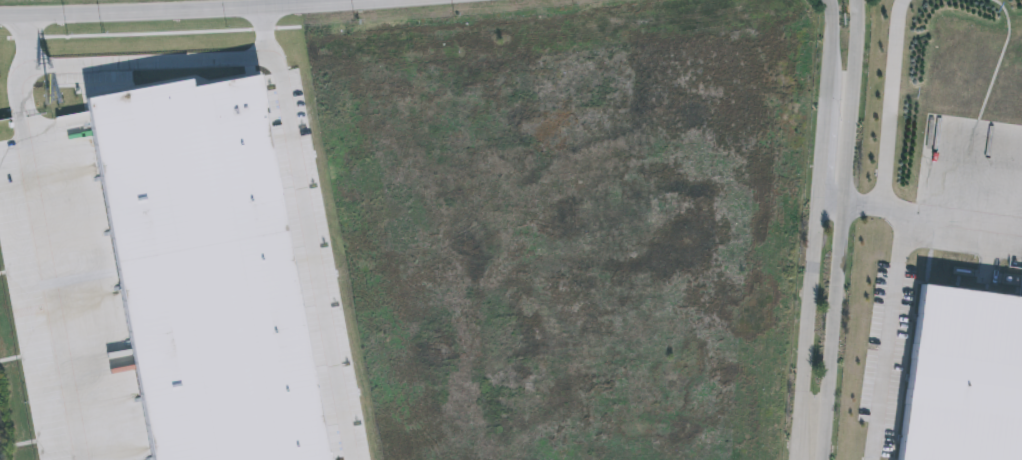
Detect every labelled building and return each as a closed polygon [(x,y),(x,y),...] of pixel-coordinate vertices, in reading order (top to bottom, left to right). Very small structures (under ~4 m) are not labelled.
[(922,284),(1021,298),(1021,459),(898,459),(922,284)]
